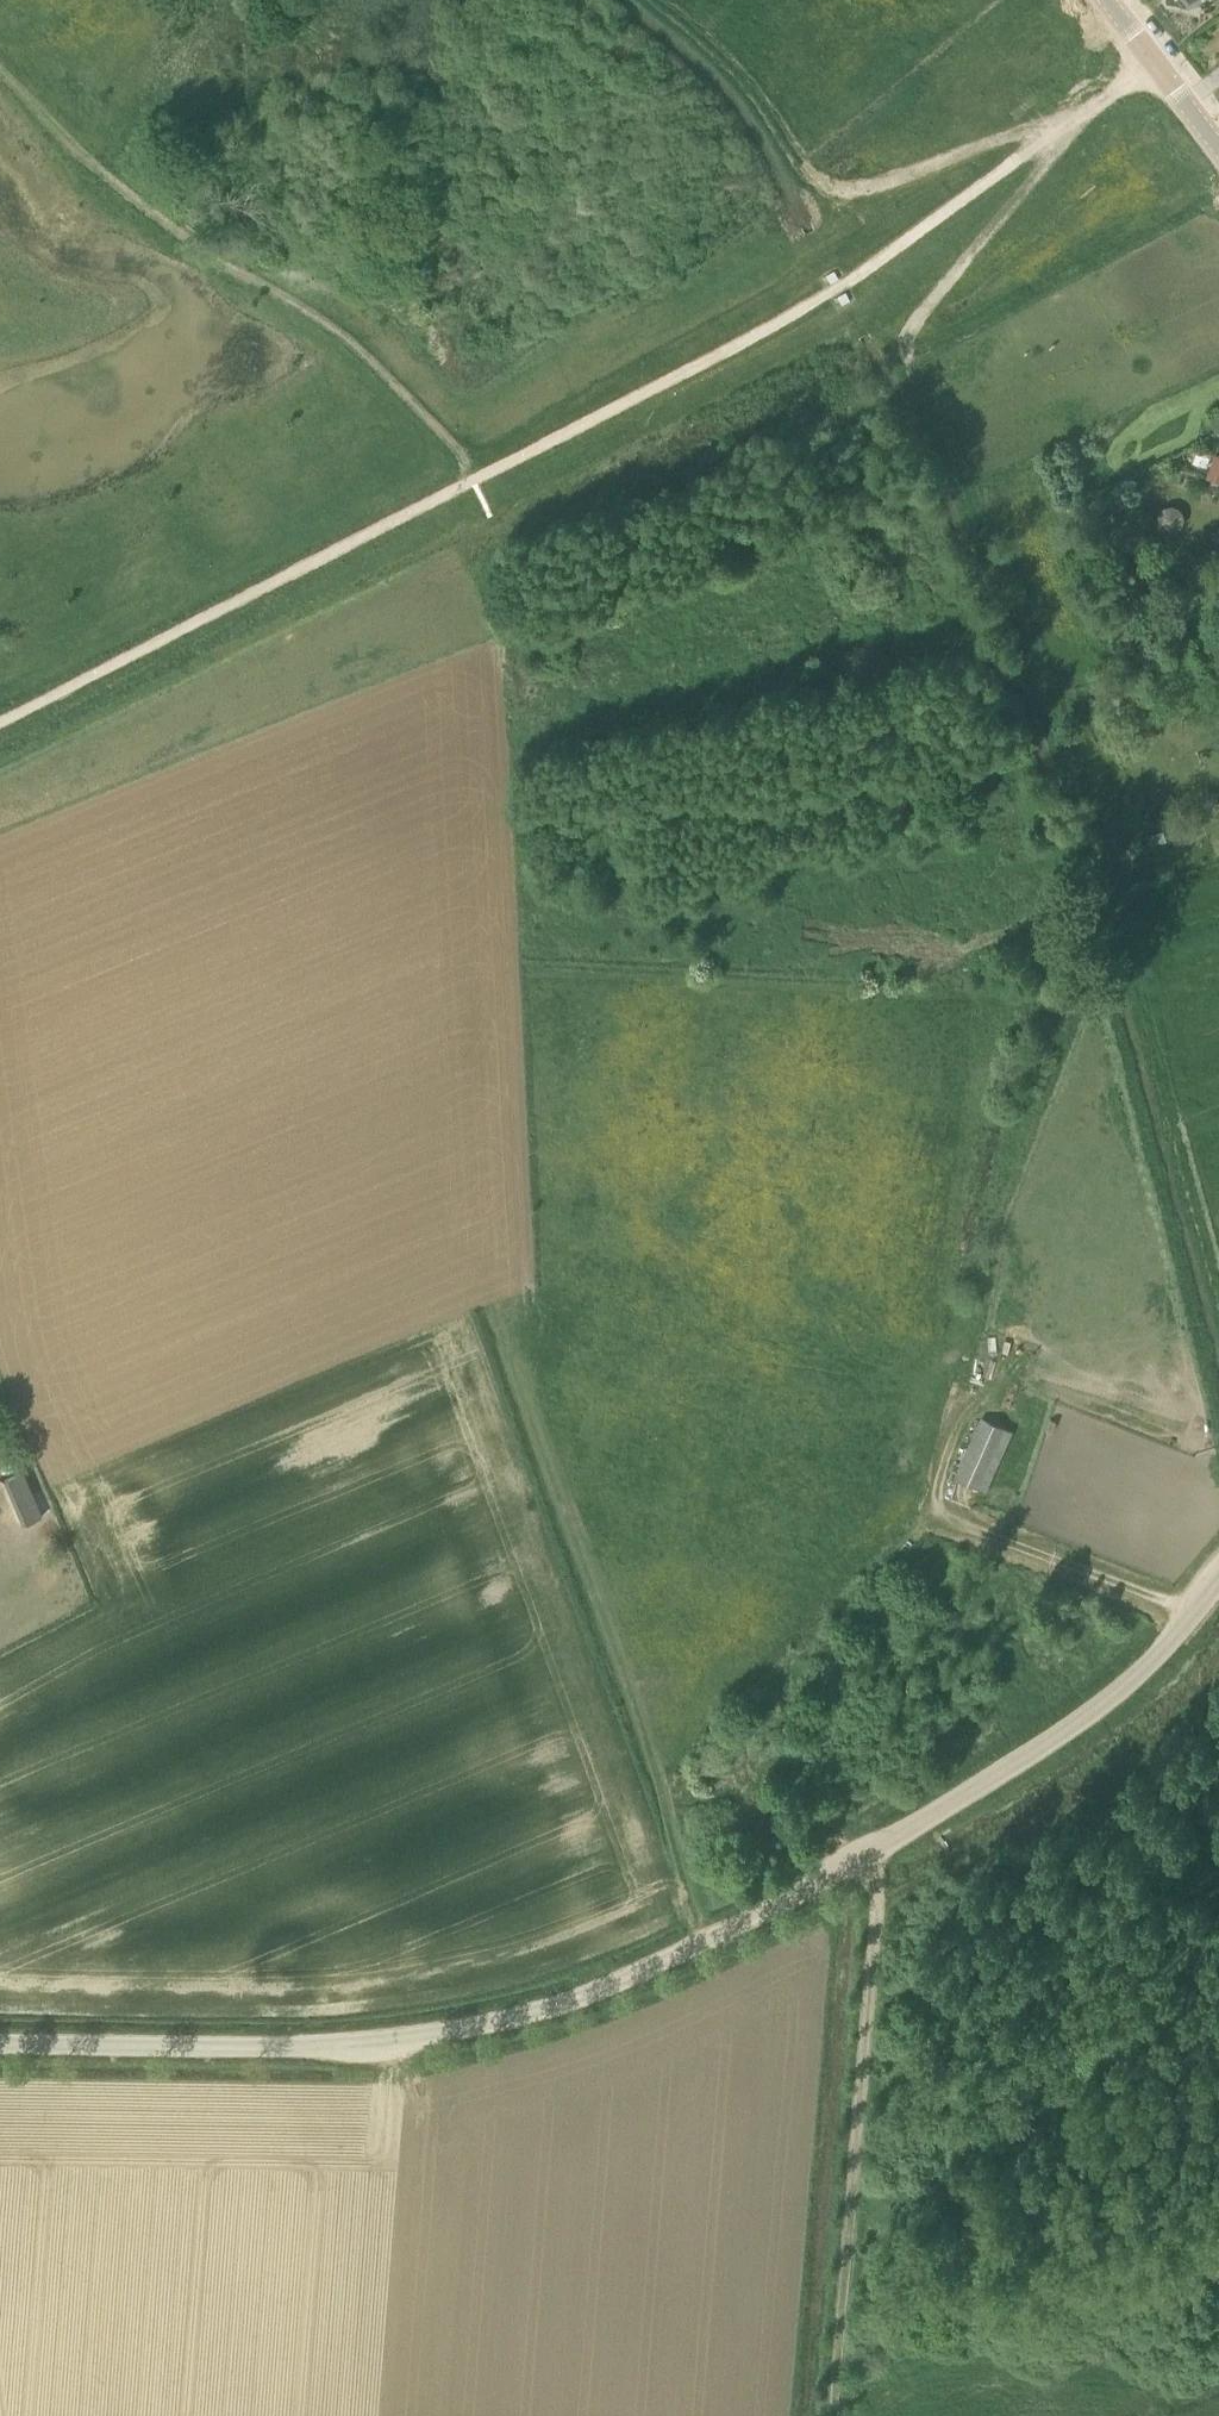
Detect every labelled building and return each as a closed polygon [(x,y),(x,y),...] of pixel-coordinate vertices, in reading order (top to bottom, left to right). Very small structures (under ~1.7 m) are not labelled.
[(1207,478),(1218,481),(1218,454),(1215,453),(1207,478)] [(990,1489),(1011,1426),(977,1414),(955,1477),(990,1489)] [(24,1472),(5,1480),(23,1523),(43,1515),(24,1472)]
